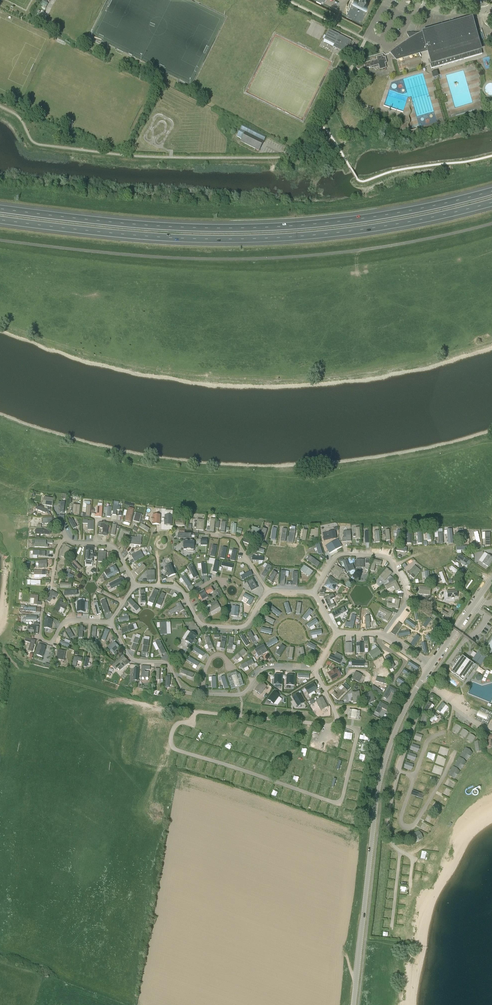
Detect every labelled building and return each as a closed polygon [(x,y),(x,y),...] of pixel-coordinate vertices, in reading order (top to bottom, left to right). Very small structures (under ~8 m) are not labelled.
[(346,8),(360,15),(367,0),(366,0),(350,0),(346,8)] [(391,52),(397,58),(428,49),(432,63),(430,64),(431,69),(482,54),(481,49),(479,49),(472,27),(474,26),(472,18),(474,18),(474,17),(470,18),(467,18),(464,19),(460,19),(457,20),(454,21),(450,21),(447,22),(444,23),(441,24),(437,25),(434,26),(431,28),(428,29),(425,30),(422,32),(419,33),(417,34),(408,34),(407,34),(410,38),(406,40),(404,42),(401,44),(399,46),(396,48),(394,49),(391,51),(389,53),(389,54),(391,52)] [(343,52),(349,40),(329,30),(324,40),(334,45),(333,47),(343,52)] [(363,63),(360,61),(356,68),(359,70),(361,68),(364,67),(365,69),(378,65),(380,70),(386,68),(385,63),(387,63),(385,57),(383,58),(377,60),(363,64),(363,63)] [(266,137),(243,125),(237,136),(242,139),(240,141),(258,150),(263,141),(266,137)] [(52,506),(53,498),(43,497),(42,505),(52,506)] [(80,505),(73,504),(72,514),(79,515),(80,505)] [(133,508),(127,507),(124,520),(130,521),(133,508)] [(141,513),(135,512),(133,520),(139,522),(141,513)] [(180,520),(176,520),(176,524),(184,524),(185,513),(181,513),(180,520)] [(52,526),(52,517),(41,518),(41,523),(47,523),(48,526),(52,526)] [(204,519),(197,518),(196,528),(203,529),(204,519)] [(107,536),(109,524),(101,522),(100,527),(103,528),(102,535),(107,536)] [(148,532),(150,528),(141,523),(139,527),(148,532)] [(257,536),(259,528),(253,526),(250,534),(257,536)] [(130,531),(121,528),(117,539),(122,541),(124,533),(129,535),(130,531)] [(39,535),(50,535),(50,531),(43,530),(43,529),(36,529),(36,530),(35,530),(35,535),(36,535),(36,538),(39,538),(39,535)] [(328,532),(322,533),(323,537),(323,541),(331,540),(337,539),(335,530),(331,531),(328,532)] [(351,542),(350,531),(346,531),(346,538),(342,538),(342,542),(351,542)] [(141,545),(141,537),(131,536),(130,544),(141,545)] [(193,540),(183,540),(183,548),(193,548),(193,540)] [(325,546),(328,552),(341,545),(338,540),(325,546)] [(66,559),(71,549),(65,546),(60,556),(66,559)] [(93,546),(85,546),(84,562),(92,563),(93,557),(96,557),(96,554),(93,553),(93,546)] [(140,550),(131,555),(134,561),(144,556),(140,550)] [(105,562),(106,551),(98,551),(98,562),(105,562)] [(489,554),(483,563),(489,567),(491,562),(491,556),(489,554)] [(317,567),(320,562),(309,555),(306,559),(317,567)] [(468,561),(459,555),(457,558),(456,560),(459,563),(460,560),(461,561),(460,563),(464,566),(466,564),(468,561)] [(343,561),(347,572),(355,569),(351,558),(343,561)] [(382,561),(373,559),(370,570),(374,571),(376,563),(381,565),(382,561)] [(72,563),(79,570),(81,567),(75,561),(72,563)] [(225,569),(232,571),(233,564),(222,561),(221,567),(226,568),(225,569)] [(198,568),(202,568),(202,574),(206,574),(205,562),(197,563),(198,568)] [(265,567),(261,574),(265,577),(272,566),(265,562),(263,566),(265,567)] [(138,575),(146,567),(143,563),(134,571),(138,575)] [(164,567),(168,577),(175,574),(172,564),(164,567)] [(192,564),(186,567),(191,579),(198,576),(192,564)] [(109,568),(111,572),(106,575),(108,578),(118,572),(114,565),(109,568)] [(309,577),(313,571),(304,565),(300,571),(309,577)] [(336,565),(331,572),(339,576),(344,569),(336,565)] [(421,570),(415,565),(408,573),(414,578),(421,570)] [(458,576),(461,573),(452,565),(449,568),(458,576)] [(392,572),(387,568),(379,576),(384,581),(392,572)] [(239,573),(243,579),(253,574),(251,570),(244,573),(243,571),(239,573)] [(273,570),(268,580),(272,582),(277,572),(273,570)] [(429,571),(421,571),(422,578),(424,578),(424,582),(429,582),(429,571)] [(181,582),(184,581),(187,587),(191,585),(185,575),(179,578),(181,582)] [(109,583),(111,589),(125,582),(122,577),(109,583)] [(246,581),(251,590),(257,587),(253,578),(246,581)] [(334,590),(337,583),(328,578),(324,585),(334,590)] [(395,580),(385,586),(387,590),(393,587),(396,592),(400,590),(395,580)] [(210,586),(195,595),(199,601),(201,600),(202,602),(208,599),(206,596),(214,592),(210,586)] [(430,595),(431,587),(420,586),(419,593),(430,595)] [(151,597),(149,602),(153,604),(158,591),(154,589),(151,597)] [(58,594),(51,590),(45,600),(49,602),(52,595),(56,598),(58,594)] [(457,598),(456,590),(447,592),(448,599),(457,598)] [(162,593),(156,605),(160,606),(165,594),(162,593)] [(30,598),(34,598),(33,604),(37,605),(38,595),(30,594),(30,598)] [(245,594),(243,597),(249,600),(246,604),(249,606),(254,599),(245,594)] [(330,600),(335,597),(333,594),(324,598),(329,609),(335,606),(334,603),(332,604),(330,600)] [(395,604),(388,603),(387,607),(398,609),(400,599),(396,598),(395,604)] [(131,599),(127,602),(136,612),(140,609),(131,599)] [(108,607),(107,605),(106,604),(106,602),(105,600),(100,601),(105,614),(110,612),(108,607)] [(211,607),(207,609),(209,614),(220,607),(216,601),(210,605),(211,607)] [(177,606),(168,611),(170,615),(179,610),(180,612),(184,609),(179,602),(175,604),(177,606)] [(288,602),(283,603),(286,614),(291,612),(288,602)] [(273,606),(270,609),(278,616),(281,612),(273,606)] [(334,617),(347,611),(344,606),(332,613),(334,617)] [(302,617),(306,620),(313,611),(309,608),(302,617)] [(386,615),(383,620),(387,622),(392,613),(381,608),(379,611),(386,615)] [(448,614),(443,611),(441,614),(449,620),(454,612),(451,610),(448,614)] [(416,627),(425,632),(430,623),(412,613),(406,624),(415,629),(416,627)] [(350,622),(346,621),(345,626),(353,628),(356,615),(352,614),(350,622)] [(273,624),(275,620),(266,615),(264,619),(273,624)] [(316,618),(306,624),(309,628),(319,622),(316,618)] [(395,635),(402,624),(398,622),(391,633),(395,635)] [(428,635),(435,627),(432,624),(424,632),(428,635)] [(407,625),(400,635),(404,638),(412,628),(407,625)] [(39,627),(27,626),(27,630),(34,631),(33,634),(38,634),(39,627)] [(132,626),(121,630),(123,634),(134,630),(132,626)] [(76,635),(75,630),(72,632),(70,627),(66,629),(70,638),(76,635)] [(105,628),(101,639),(105,640),(110,630),(105,628)] [(253,643),(257,641),(251,631),(247,633),(253,643)] [(197,636),(191,632),(185,641),(191,645),(197,636)] [(137,633),(130,649),(134,651),(141,635),(137,633)] [(225,648),(226,635),(221,635),(221,642),(217,642),(217,647),(225,648)] [(203,637),(206,648),(209,648),(210,649),(213,648),(210,636),(203,637)] [(32,651),(35,640),(25,637),(24,641),(30,643),(28,650),(32,651)] [(266,643),(268,647),(279,642),(277,637),(266,643)] [(414,638),(412,642),(420,649),(423,646),(414,638)] [(159,641),(156,643),(162,655),(165,653),(159,641)] [(119,647),(114,642),(108,647),(113,653),(119,647)] [(39,644),(35,655),(42,657),(45,647),(39,644)] [(263,644),(254,650),(258,657),(268,652),(263,644)] [(279,656),(286,646),(281,644),(275,653),(279,656)] [(196,646),(193,650),(199,654),(198,657),(201,659),(205,653),(196,646)] [(381,653),(377,648),(369,654),(373,659),(381,653)] [(65,651),(58,649),(56,659),(63,660),(65,651)] [(245,649),(231,656),(235,663),(242,659),(240,656),(246,653),(245,649)] [(334,655),(330,654),(328,659),(339,663),(343,655),(336,652),(334,655)] [(478,652),(472,660),(476,663),(480,666),(486,658),(480,654),(478,652)] [(384,657),(390,669),(394,667),(388,655),(384,657)] [(72,666),(72,667),(76,668),(76,667),(77,661),(81,662),(82,658),(74,656),(72,666)] [(123,656),(111,666),(115,671),(119,667),(121,670),(123,668),(130,663),(123,656)] [(189,656),(187,660),(194,664),(192,667),(196,669),(199,662),(189,656)] [(463,656),(452,672),(464,681),(475,665),(464,657),(463,656)] [(241,663),(244,671),(249,669),(247,666),(254,663),(252,659),(241,663)] [(406,664),(416,670),(418,666),(408,660),(406,664)] [(141,677),(148,678),(149,672),(145,672),(145,670),(150,670),(150,666),(141,666),(141,677)] [(185,678),(192,680),(194,672),(180,669),(179,674),(186,675),(185,678)] [(341,676),(337,669),(328,675),(332,682),(341,676)] [(228,678),(231,689),(235,687),(239,685),(240,686),(243,685),(240,674),(237,675),(236,672),(229,674),(230,677),(228,678)] [(355,673),(351,680),(359,684),(362,676),(355,673)] [(282,674),(274,674),(274,684),(282,684),(282,674)] [(294,675),(287,674),(286,685),(294,685),(294,675)] [(317,689),(313,683),(305,688),(308,694),(317,689)] [(256,690),(260,694),(265,689),(260,685),(256,690)] [(372,685),(370,689),(380,694),(382,691),(372,685)] [(396,690),(389,686),(383,697),(387,699),(390,692),(394,694),(396,690)] [(337,695),(334,692),(331,694),(338,700),(347,690),(344,687),(337,695)] [(280,696),(273,691),(267,699),(273,704),(280,696)] [(359,691),(352,692),(353,703),(361,702),(359,691)] [(371,691),(365,694),(369,704),(375,701),(371,691)] [(299,694),(292,698),(297,707),(304,703),(299,694)] [(315,701),(320,709),(327,706),(322,697),(315,701)] [(380,702),(375,712),(379,714),(382,709),(386,711),(389,707),(380,702)] [(428,702),(424,711),(429,714),(434,705),(428,702)] [(479,711),(475,720),(487,725),(490,717),(491,715),(491,713),(491,712),(480,707),(479,711)] [(423,715),(419,724),(425,726),(428,717),(423,715)] [(458,733),(461,727),(455,723),(451,729),(458,733)] [(462,728),(459,734),(465,737),(468,731),(462,728)] [(421,741),(423,735),(415,732),(413,739),(421,741)] [(472,742),(476,737),(470,733),(466,738),(472,742)] [(483,750),(480,740),(474,742),(476,751),(483,750)] [(417,752),(420,746),(411,743),(409,749),(417,752)] [(463,760),(468,755),(463,751),(459,757),(463,760)] [(406,758),(415,761),(416,754),(408,752),(406,758)] [(196,769),(201,771),(204,761),(200,759),(196,769)] [(406,761),(403,767),(411,770),(414,764),(406,761)] [(440,774),(441,768),(433,766),(432,772),(440,774)] [(452,768),(448,775),(454,778),(458,771),(452,768)] [(238,771),(234,781),(239,783),(242,773),(238,771)] [(254,788),(258,790),(262,779),(258,778),(254,788)] [(440,784),(436,791),(441,793),(445,787),(440,784)] [(291,801),(295,803),(300,792),(296,791),(291,801)] [(438,802),(440,795),(434,792),(432,799),(438,802)] [(310,808),(315,809),(319,799),(314,798),(310,808)] [(324,813),(328,802),(323,801),(320,811),(324,813)] [(425,814),(423,819),(430,822),(432,817),(425,814)]
